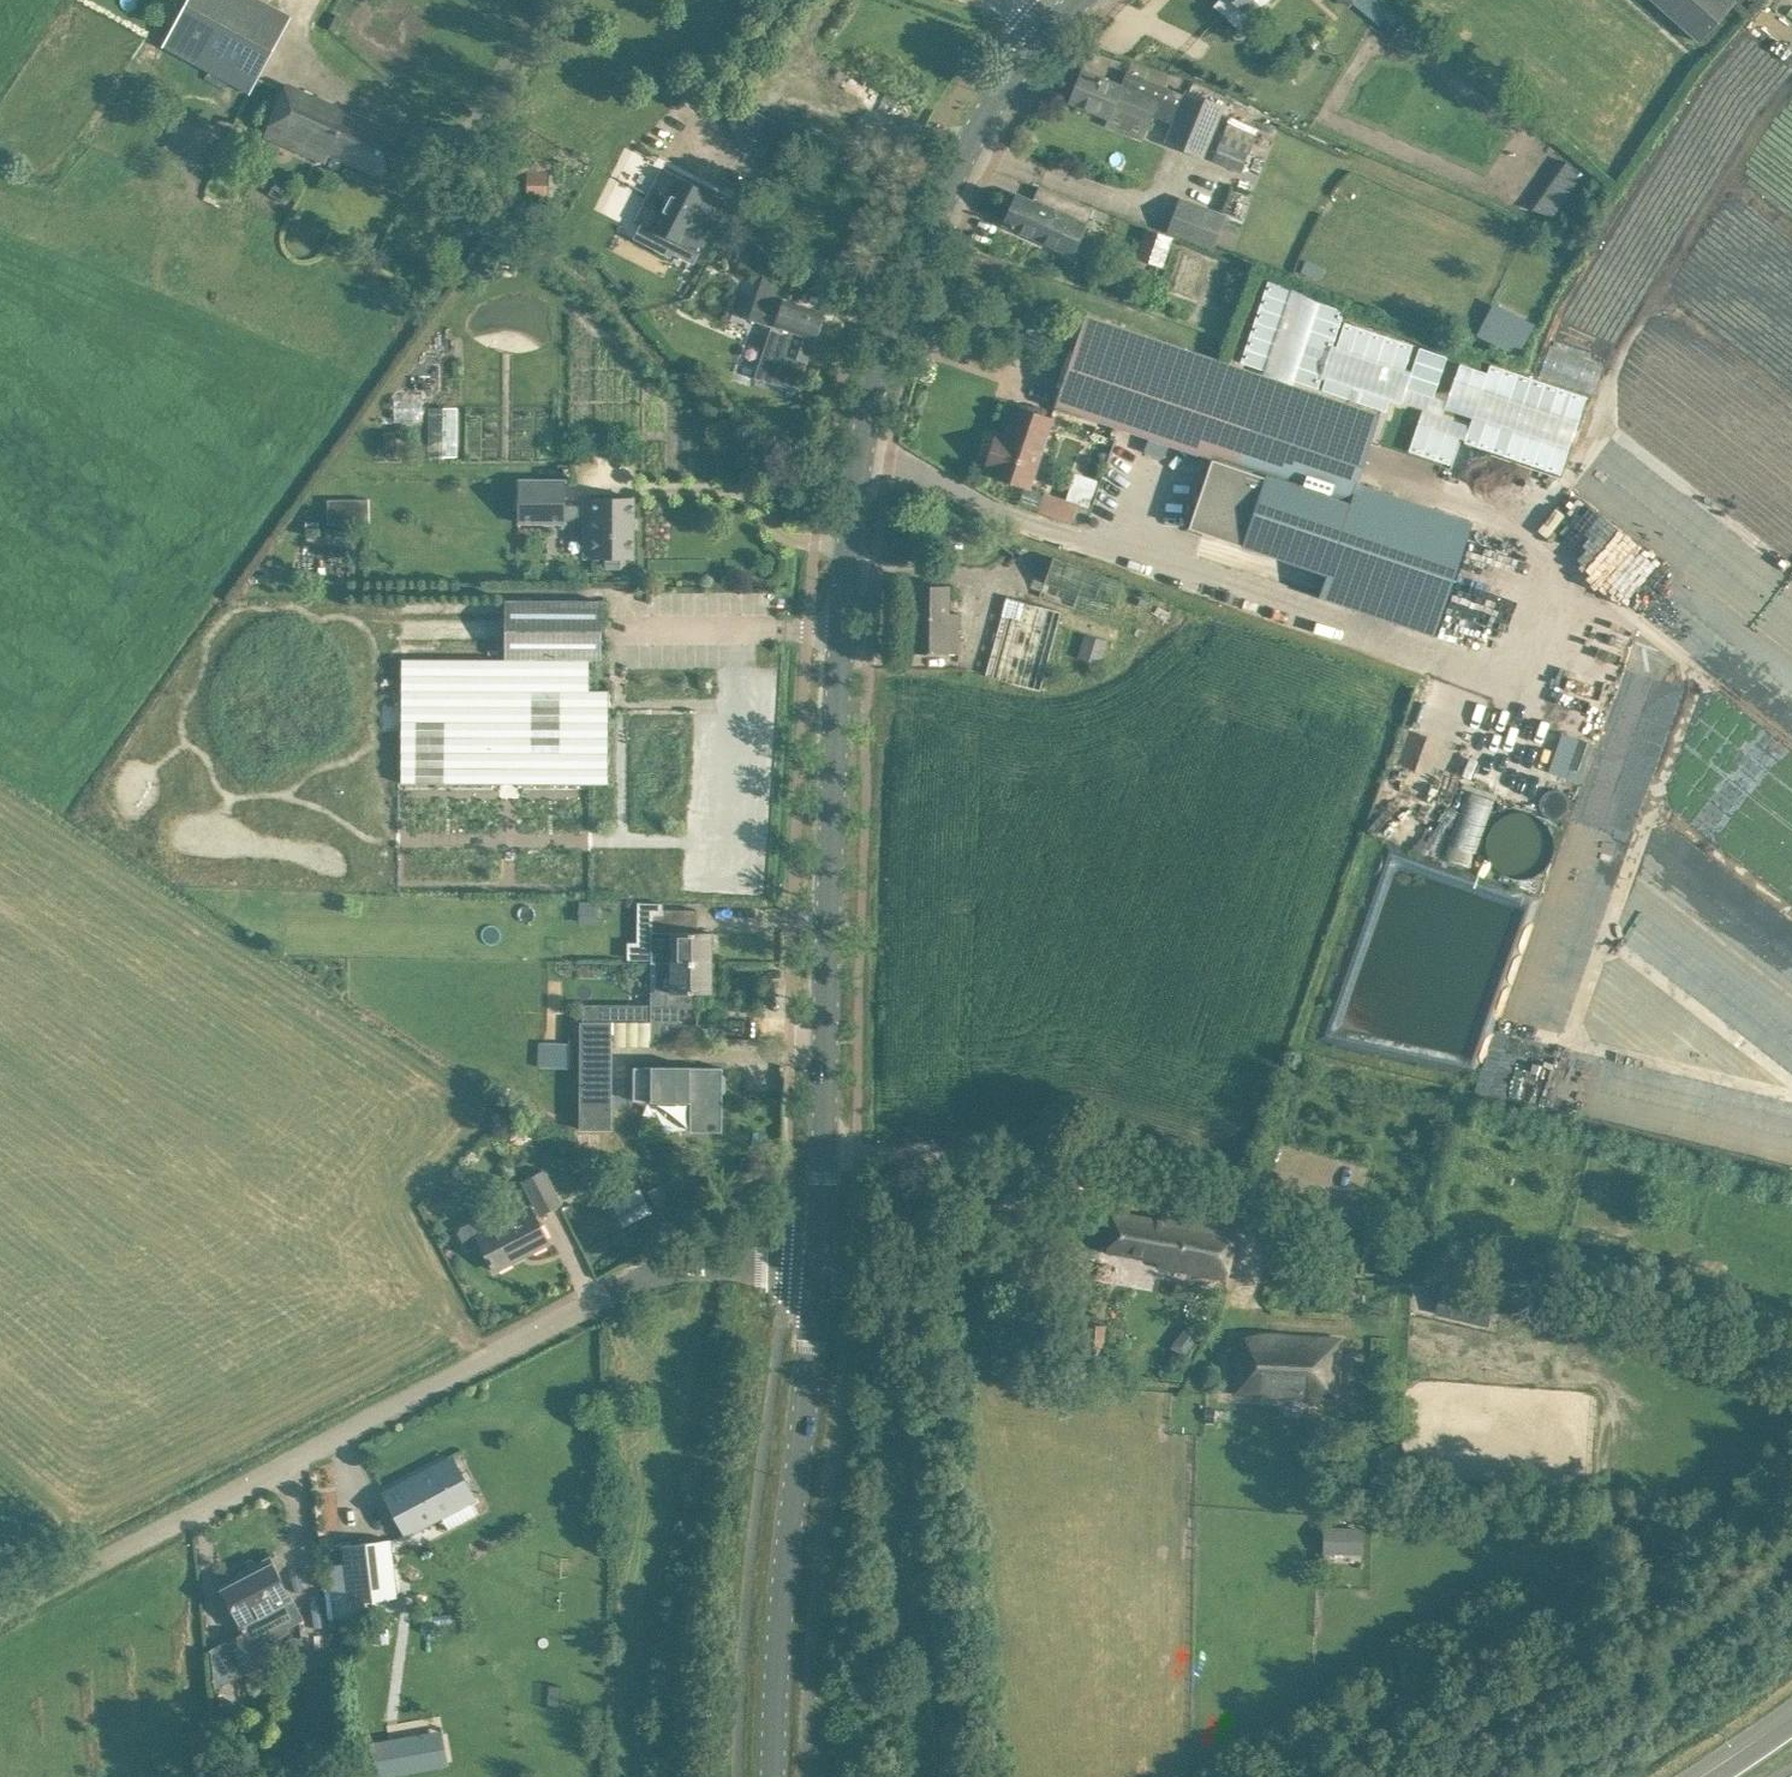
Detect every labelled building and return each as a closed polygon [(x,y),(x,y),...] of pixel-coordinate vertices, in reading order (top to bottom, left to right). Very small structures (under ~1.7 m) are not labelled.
[(283,29),(229,0),(188,0),(163,46),(249,92),(283,29)] [(1214,7),(1241,32),(1270,0),(1220,0),(1214,7)] [(1703,44),(1739,3),(1735,0),(1653,0),(1703,44)] [(1126,72),(1122,86),(1082,70),(1070,100),(1105,114),(1109,105),(1113,107),(1106,125),(1140,138),(1150,115),(1173,124),(1166,140),(1203,155),(1223,106),(1186,90),(1183,96),(1126,72)] [(381,177),(400,136),(286,86),(265,135),(327,162),(330,155),(381,177)] [(1228,121),(1212,159),(1240,171),(1256,134),(1228,121)] [(726,200),(663,168),(636,219),(699,252),(726,200)] [(277,181),(270,194),(286,202),(292,190),(277,181)] [(1093,206),(1039,186),(1032,201),(1015,194),(1002,222),(1072,254),(1089,215),(1104,222),(1108,213),(1093,207),(1093,206)] [(1169,229),(1210,244),(1221,215),(1180,200),(1169,229)] [(781,279),(787,263),(766,255),(760,271),(781,279)] [(757,299),(751,317),(772,325),(765,348),(785,354),(776,383),(798,390),(807,362),(814,339),(816,340),(825,312),(790,300),(795,286),(776,280),(768,303),(757,299)] [(1268,280),(1241,362),(1269,371),(1295,289),(1268,280)] [(1316,303),(1303,344),(1330,353),(1343,312),(1316,303)] [(1085,314),(1054,405),(1212,458),(1202,487),(1188,527),(1195,529),(1242,545),(1326,573),(1318,596),(1431,634),(1434,635),(1473,521),(1469,520),(1357,482),(1380,414),(1267,376),(1085,314)] [(1343,322),(1335,350),(1403,372),(1412,345),(1343,322)] [(1419,347),(1406,388),(1433,397),(1447,356),(1419,347)] [(1301,351),(1291,378),(1302,382),(1319,388),(1328,360),(1301,351)] [(1460,363),(1451,391),(1469,397),(1478,400),(1481,391),(1577,423),(1586,396),(1524,375),(1490,363),(1487,373),(1460,363)] [(1328,375),(1323,389),(1336,393),(1350,398),(1355,385),(1328,375)] [(1363,388),(1359,401),(1386,411),(1391,397),(1363,388)] [(1015,405),(1005,436),(996,434),(986,466),(994,468),(992,474),(1029,487),(1052,418),(1015,405)] [(1473,414),(1464,441),(1559,474),(1569,446),(1473,414)] [(1418,423),(1408,450),(1449,464),(1459,437),(1418,423)] [(1096,480),(1104,454),(1079,446),(1071,472),(1096,480)] [(633,557),(634,502),(585,501),(585,509),(565,509),(565,484),(519,484),(519,526),(565,526),(565,524),(585,524),(585,557),(602,557),(602,562),(605,566),(620,566),(624,562),(624,557),(633,557)] [(1043,495),(1038,510),(1071,522),(1078,502),(1068,499),(1066,503),(1043,495)] [(370,523),(369,498),(327,499),(328,524),(370,523)] [(1038,597),(1110,622),(1125,579),(1053,554),(1038,597)] [(911,584),(909,652),(957,653),(958,630),(958,614),(948,613),(949,585),(911,584)] [(1678,598),(1672,597),(1674,590),(1661,586),(1656,603),(1674,609),(1678,598)] [(1062,611),(1007,596),(985,675),(1040,690),(1062,611)] [(402,684),(382,684),(382,722),(402,722),(402,781),(608,782),(609,689),(590,689),(590,658),(601,658),(602,599),(506,599),(505,658),(403,657),(402,684)] [(1085,632),(1077,657),(1100,665),(1107,640),(1085,632)] [(1578,739),(1569,766),(1585,772),(1594,744),(1578,739)] [(1445,819),(1458,770),(1417,759),(1403,807),(1445,819)] [(1591,816),(1608,815),(1604,771),(1587,773),(1591,816)] [(653,931),(653,944),(653,959),(671,959),(711,960),(711,931),(697,931),(697,909),(664,909),(664,912),(653,912),(653,931)] [(693,991),(711,992),(711,960),(671,959),(653,959),(652,959),(652,1023),(652,1038),(680,1039),(680,1007),(693,1007),(693,991)] [(1784,1016),(1780,1051),(1791,1053),(1791,1017),(1784,1016)] [(612,1129),(612,1045),(612,1022),(582,1022),(581,1129),(612,1129)] [(612,1022),(612,1045),(651,1046),(652,1038),(652,1023),(612,1022)] [(722,1066),(633,1066),(633,1100),(691,1101),(691,1130),(722,1131),(722,1066)] [(627,1203),(657,1191),(646,1165),(616,1177),(627,1203)] [(524,1180),(540,1213),(560,1203),(543,1170),(524,1180)] [(468,1247),(480,1241),(495,1269),(513,1260),(511,1256),(523,1250),(525,1253),(549,1241),(531,1207),(500,1223),(494,1213),(488,1211),(462,1225),(460,1231),(468,1247)] [(1166,1221),(1114,1212),(1107,1249),(1159,1259),(1158,1265),(1226,1278),(1236,1227),(1167,1214),(1166,1221)] [(1443,1283),(1436,1316),(1487,1327),(1494,1295),(1443,1283)] [(1087,1322),(1085,1345),(1088,1345),(1088,1357),(1099,1358),(1100,1346),(1103,1346),(1104,1324),(1087,1322)] [(1339,1338),(1257,1334),(1257,1349),(1235,1349),(1234,1392),(1337,1400),(1339,1338)] [(1205,1408),(1205,1421),(1216,1422),(1216,1409),(1205,1408)] [(454,1456),(384,1493),(406,1534),(439,1516),(447,1530),(478,1513),(471,1499),(476,1497),(454,1456)] [(1324,1527),(1323,1554),(1363,1555),(1364,1528),(1324,1527)] [(342,1544),(345,1573),(324,1575),(329,1621),(349,1619),(347,1602),(398,1596),(391,1538),(342,1544)] [(222,1583),(220,1584),(245,1630),(210,1649),(212,1654),(207,1656),(207,1664),(219,1687),(265,1662),(253,1640),(299,1616),(270,1558),(252,1568),(254,1573),(224,1589),(222,1583)]
